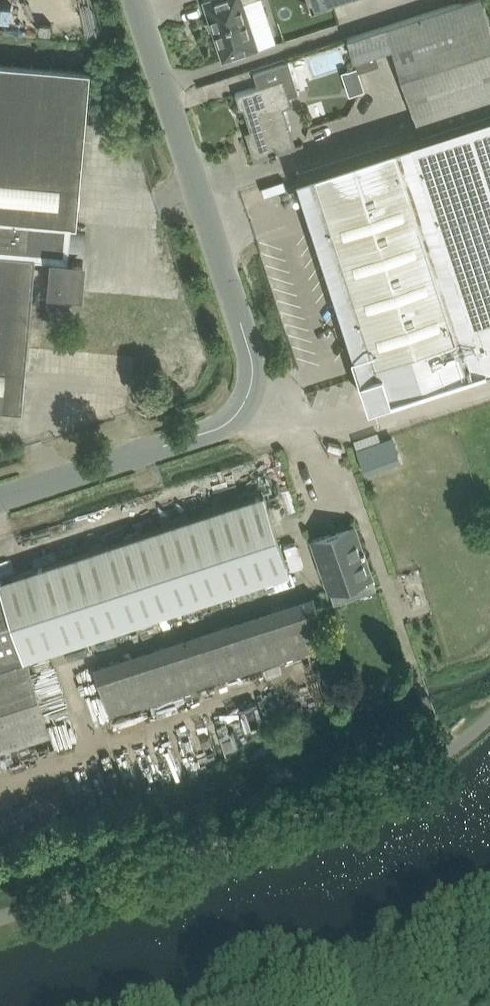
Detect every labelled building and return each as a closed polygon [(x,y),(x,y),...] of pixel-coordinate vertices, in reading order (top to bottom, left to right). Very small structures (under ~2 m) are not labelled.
[(223,60),(260,48),(244,2),(250,0),(204,0),(223,60)] [(348,37),(355,56),(377,50),(393,45),(394,49),(421,133),(440,126),(489,110),(489,24),(482,0),(464,0),(405,19),(386,25),(348,37)] [(334,6),(320,11),(324,23),(325,23),(339,19),(348,15),(345,6),(341,7),(340,4),(334,6)] [(328,28),(282,40),(285,52),(331,40),(328,28)] [(360,57),(361,65),(384,61),(383,53),(360,57)] [(259,85),(236,93),(241,108),(244,107),(254,137),(249,139),(255,160),(296,147),(290,128),(292,127),(285,106),(293,104),(290,95),(299,92),(289,60),(254,71),(259,85)] [(66,70),(0,65),(0,408),(23,410),(36,257),(54,259),(52,287),(82,290),(84,260),(69,259),(70,249),(79,250),(80,231),(72,231),(75,201),(67,200),(69,183),(76,184),(86,72),(66,70)] [(358,68),(342,71),(350,94),(365,89),(358,68)] [(297,174),(371,403),(487,365),(483,354),(489,352),(489,112),(297,174)] [(294,249),(265,258),(274,284),(302,275),(294,249)] [(45,375),(68,375),(68,345),(45,345),(45,375)] [(399,433),(363,447),(372,472),(409,459),(399,433)] [(52,732),(32,674),(27,658),(155,616),(267,580),(270,589),(294,581),(291,572),(265,492),(130,536),(30,568),(0,578),(0,749),(52,732)] [(330,533),(313,539),(331,591),(332,594),(376,578),(367,552),(365,548),(364,549),(360,539),(356,541),(351,526),(337,530),(338,533),(331,535),(330,533)] [(329,648),(319,651),(322,660),(332,656),(329,648)] [(340,661),(339,670),(354,672),(356,663),(340,661)]
